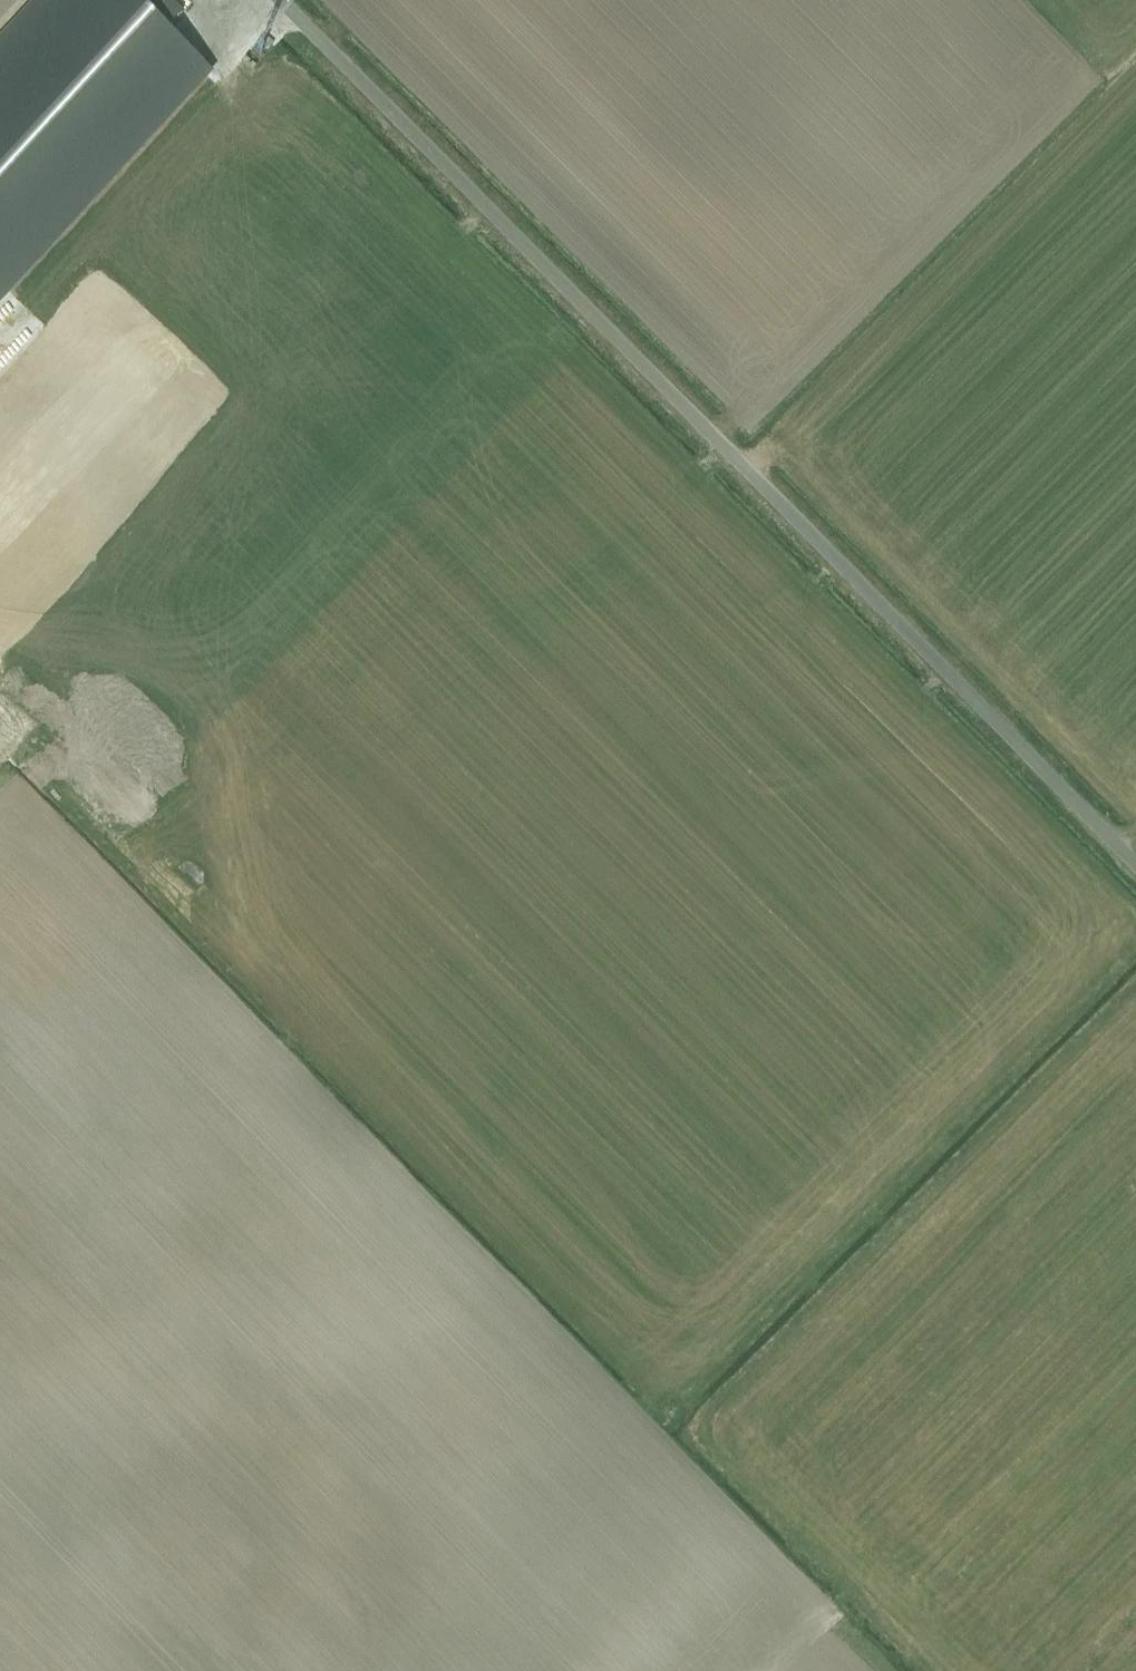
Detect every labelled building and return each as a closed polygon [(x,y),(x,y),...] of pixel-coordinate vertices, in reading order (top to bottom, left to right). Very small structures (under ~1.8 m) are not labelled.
[(100,217),(113,209),(193,116),(185,103),(176,96),(181,93),(217,51),(157,0),(63,0),(0,74),(0,96),(3,99),(0,102),(0,135),(60,229),(47,218),(21,177),(0,201),(0,334),(100,217)]
